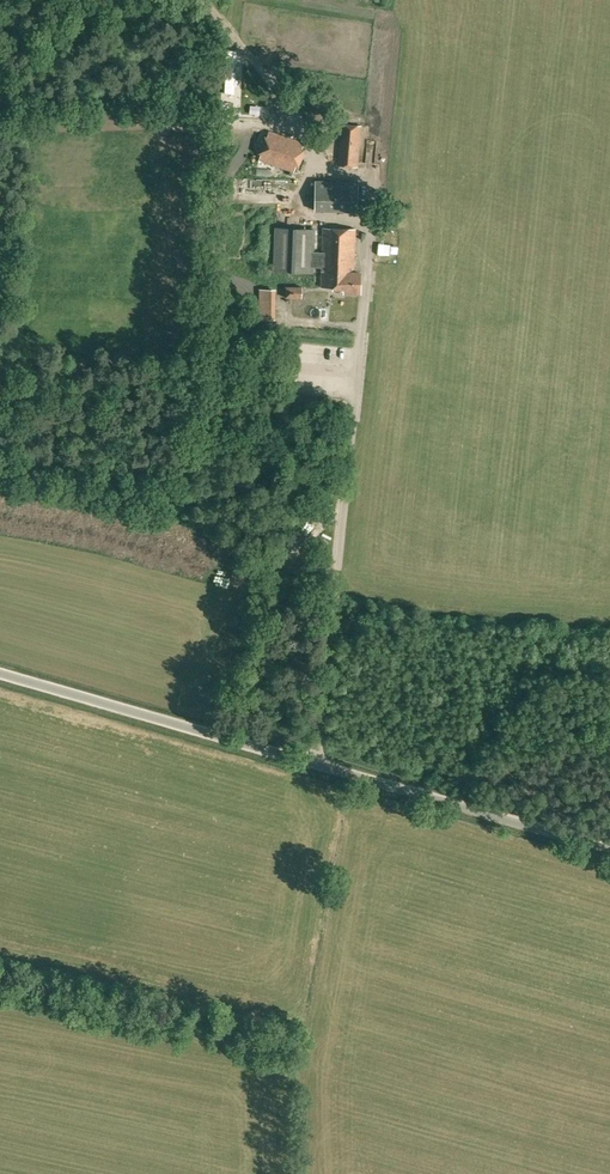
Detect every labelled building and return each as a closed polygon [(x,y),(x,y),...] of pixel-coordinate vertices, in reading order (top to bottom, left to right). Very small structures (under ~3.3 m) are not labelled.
[(234,94),(236,51),(226,50),(225,94),(234,94)] [(362,126),(340,124),(337,165),(338,166),(338,165),(358,166),(358,167),(359,167),(362,126)] [(299,167),(305,149),(302,148),(304,141),(269,130),(267,136),(265,135),(259,153),(261,154),(259,160),(294,172),(296,166),(299,167)] [(359,182),(315,180),(314,210),(358,211),(359,182)] [(360,292),(360,273),(354,273),(356,228),(323,228),(322,252),(313,251),(314,229),(276,227),(274,271),(312,272),(312,267),(322,267),(321,287),(345,287),(345,292),(360,292)] [(302,298),(302,286),(286,286),(286,298),(302,298)] [(272,340),(273,319),(275,319),(276,289),(260,289),(259,319),(259,340),(272,340)]
